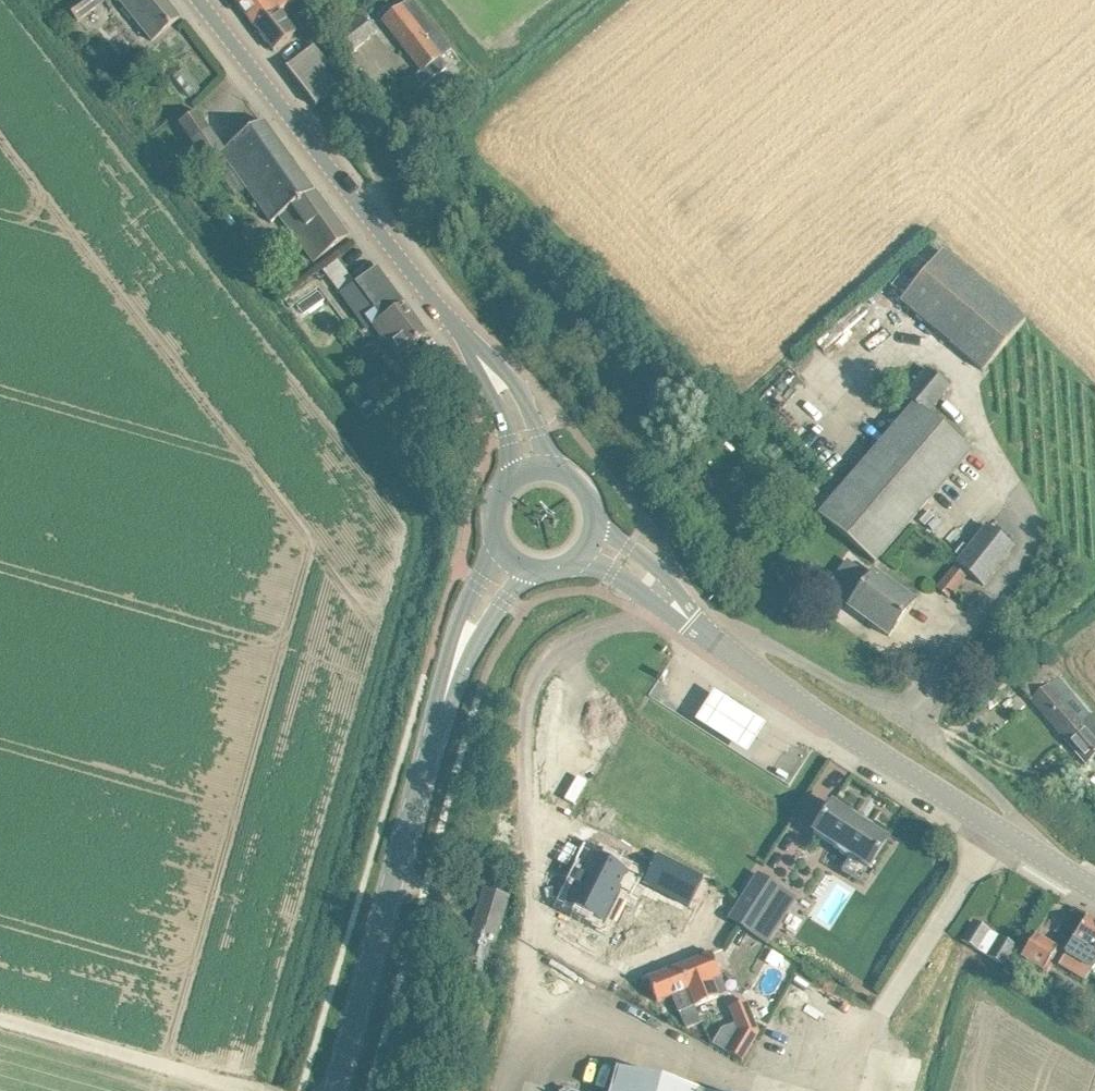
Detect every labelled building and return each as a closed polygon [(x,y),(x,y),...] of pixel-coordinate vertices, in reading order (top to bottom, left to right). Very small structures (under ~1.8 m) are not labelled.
[(107,0),(79,0),(67,10),(77,23),(107,0)] [(178,18),(164,0),(126,0),(121,4),(151,40),(178,18)] [(290,39),(295,35),(277,12),(293,0),(246,0),(238,6),(273,52),(290,39)] [(440,74),(447,69),(440,59),(451,51),(410,0),(383,22),(422,72),(415,78),(423,88),(440,74)] [(351,52),(375,33),(362,17),(338,36),(351,52)] [(307,50),(338,85),(359,67),(328,32),(307,50)] [(315,108),(315,107),(338,90),(309,52),(286,69),(315,108)] [(185,80),(206,98),(216,86),(195,68),(185,80)] [(116,91),(125,84),(119,75),(110,82),(116,91)] [(222,90),(210,101),(221,113),(233,102),(222,90)] [(225,150),(197,111),(179,124),(207,163),(221,153),(271,222),(279,216),(312,261),(347,236),(314,190),(313,191),(263,122),(225,150)] [(358,273),(373,261),(357,239),(341,251),(358,273)] [(983,371),(1025,321),(942,252),(900,302),(983,371)] [(356,283),(339,259),(324,271),(360,321),(365,317),(395,358),(427,335),(377,267),(356,283)] [(874,564),(888,547),(970,452),(927,416),(950,389),(926,369),(903,396),(913,405),(832,500),(818,516),(874,564)] [(983,588),(997,570),(1014,549),(986,527),(936,589),(948,598),(967,575),(983,588)] [(869,577),(858,569),(843,590),(854,598),(847,607),(888,637),(901,619),(915,601),(891,583),(873,571),(869,577)] [(1058,679),(1061,676),(1049,661),(1019,688),(1065,741),(1094,717),(1094,716),(1091,711),(1088,714),(1058,679)] [(765,723),(714,690),(695,718),(747,751),(765,723)] [(1065,741),(1085,764),(1094,755),(1094,717),(1065,741)] [(785,780),(788,777),(778,771),(776,774),(785,780)] [(576,802),(582,784),(568,779),(562,797),(576,802)] [(847,815),(832,805),(813,834),(868,870),(887,840),(871,830),(872,829),(848,814),(847,815)] [(798,866),(818,876),(828,856),(808,846),(798,866)] [(689,907),(703,878),(657,855),(642,884),(689,907)] [(602,922),(619,887),(631,893),(637,880),(626,874),(591,857),(567,904),(602,922)] [(757,874),(727,920),(752,935),(767,945),(778,928),(762,918),(781,889),(757,874)] [(487,966),(508,899),(484,892),(463,959),(487,966)] [(978,920),(990,925),(999,903),(987,898),(978,920)] [(1001,905),(990,928),(1008,936),(1019,913),(1001,905)] [(1066,950),(1080,927),(1057,912),(1043,935),(1066,950)] [(1086,919),(1065,954),(1092,970),(1094,966),(1094,924),(1086,919)] [(1004,968),(1015,951),(974,923),(963,941),(1004,968)] [(1042,970),(1056,948),(1035,934),(1021,957),(1042,970)] [(678,968),(694,1008),(719,997),(712,981),(721,977),(711,954),(678,968)] [(700,1023),(694,1008),(678,968),(648,980),(657,1003),(675,996),(688,1028),(700,1023)] [(760,1034),(747,1001),(729,1009),(738,1032),(726,1053),(743,1062),(760,1034)] [(617,1072),(612,1090),(686,1090),(617,1072)]
